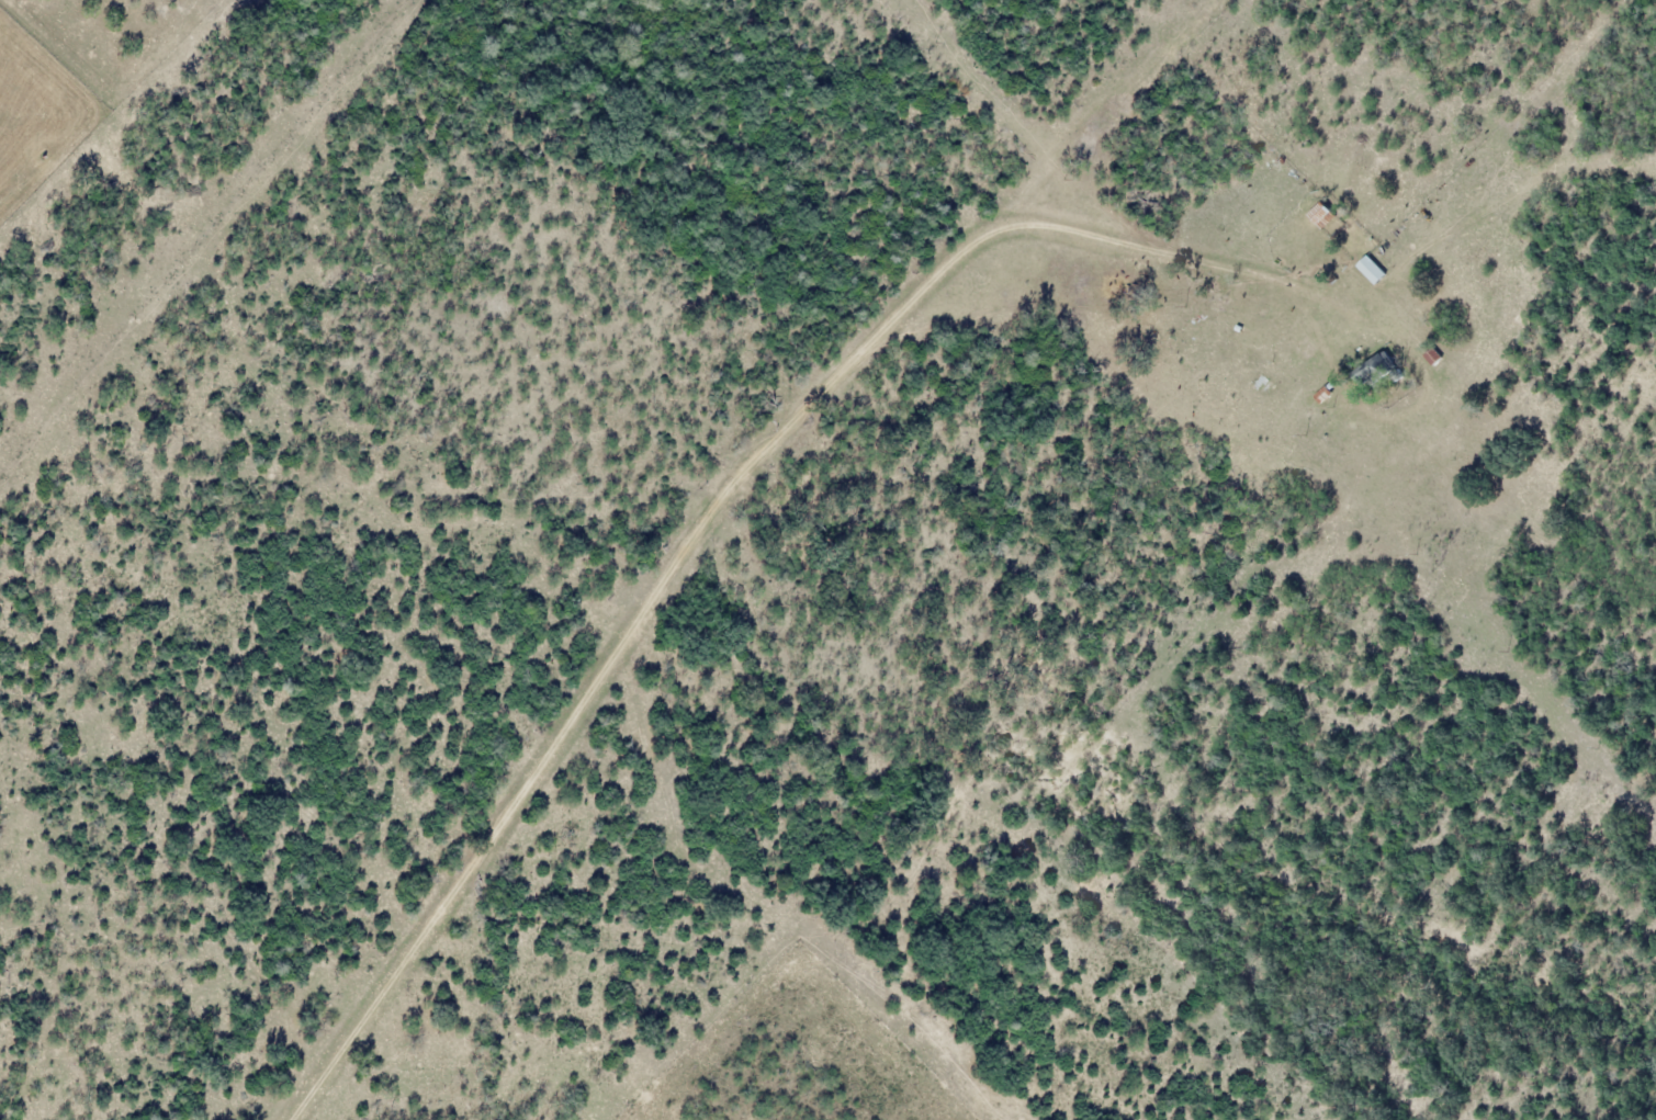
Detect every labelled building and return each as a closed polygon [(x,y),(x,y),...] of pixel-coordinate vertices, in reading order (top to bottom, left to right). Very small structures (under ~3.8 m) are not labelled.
[(1309,215),(1322,229),(1334,218),(1321,204),(1309,215)] [(1376,285),(1387,274),(1369,255),(1358,266),(1376,285)] [(1394,364),(1383,350),(1354,373),(1365,387),(1394,364)]
